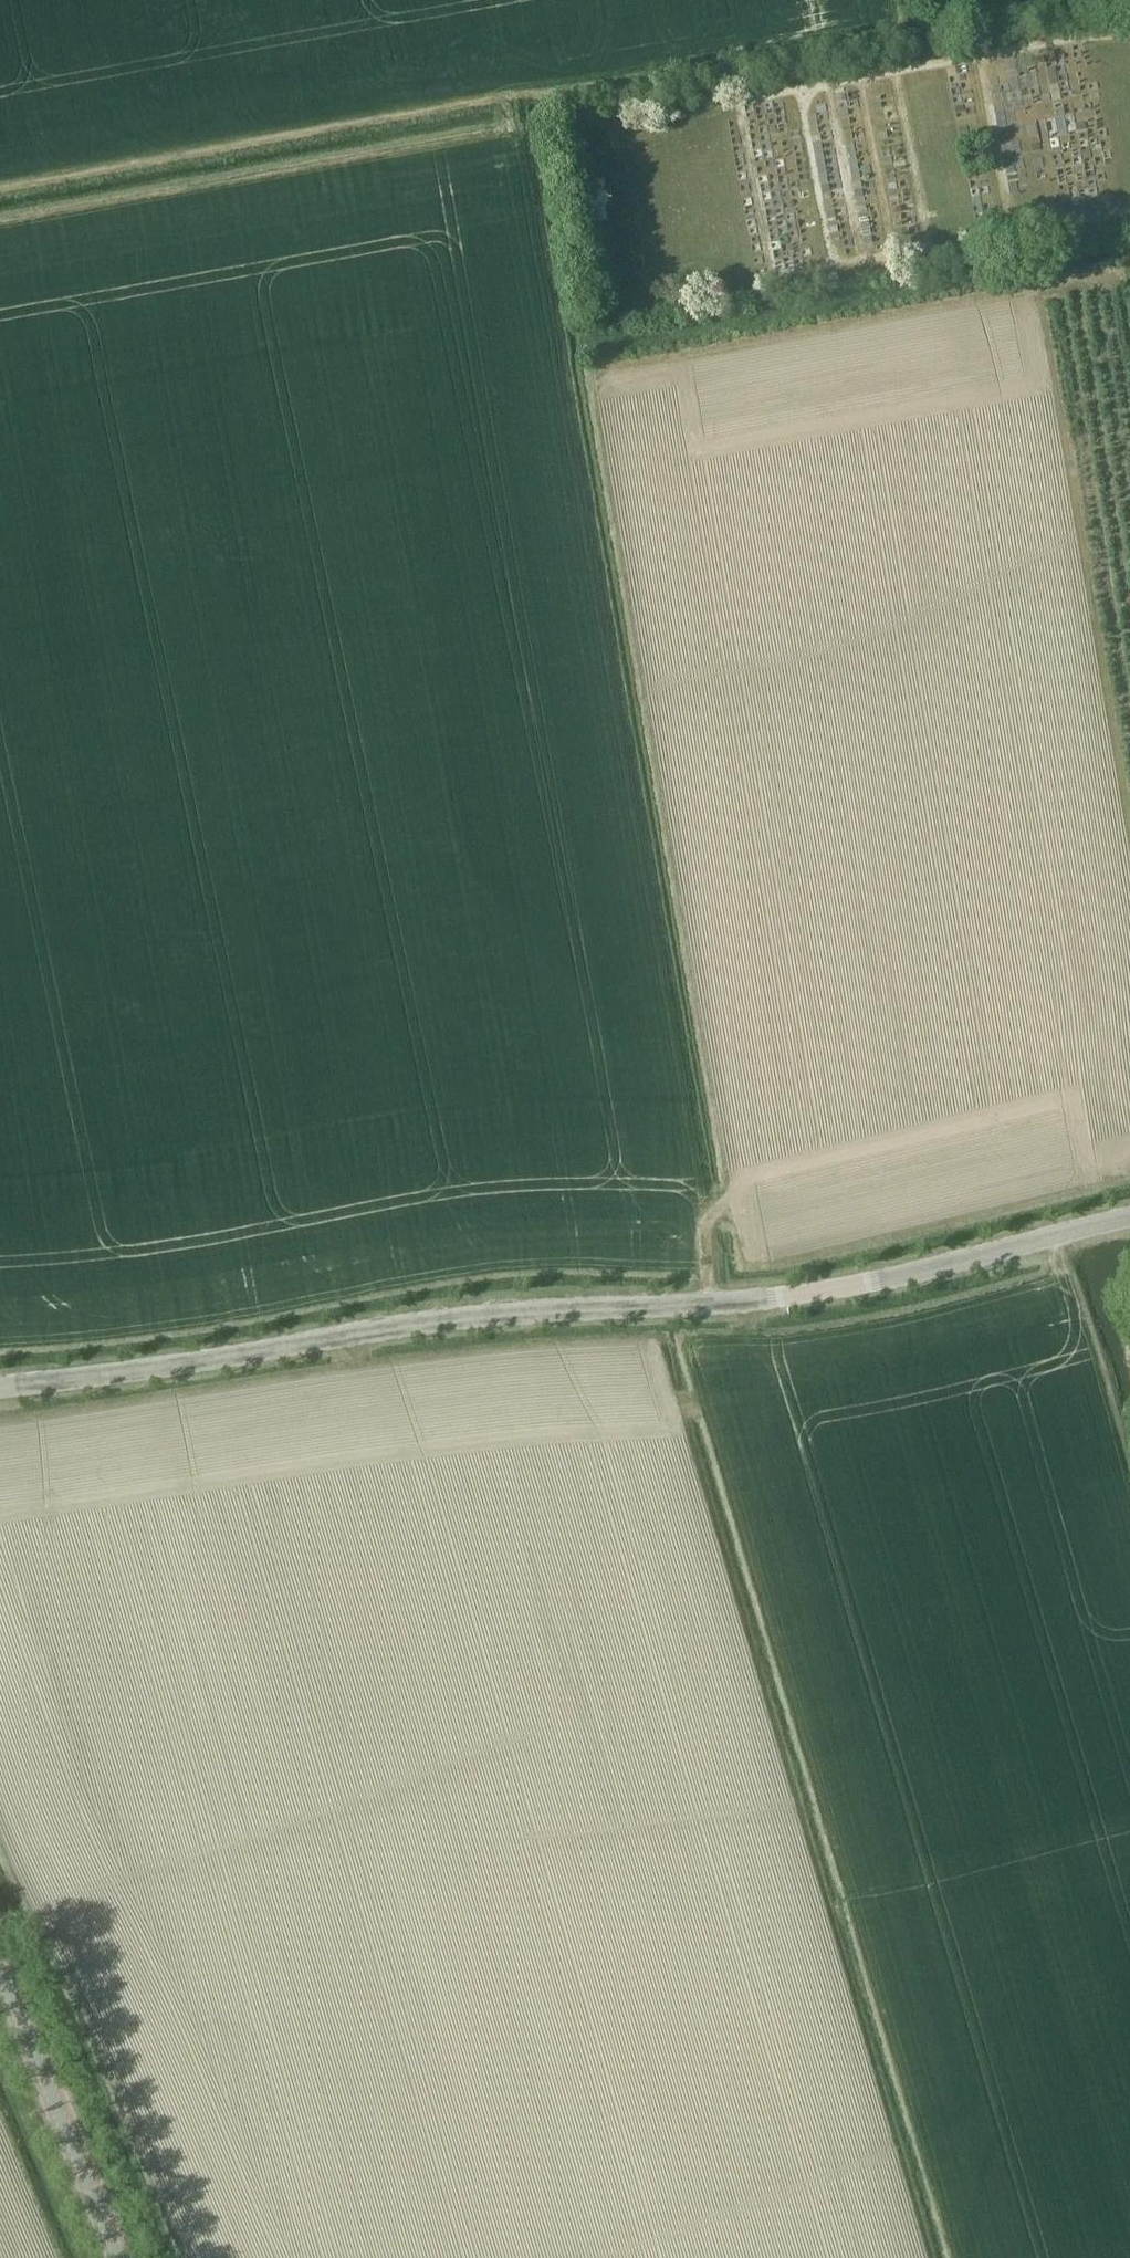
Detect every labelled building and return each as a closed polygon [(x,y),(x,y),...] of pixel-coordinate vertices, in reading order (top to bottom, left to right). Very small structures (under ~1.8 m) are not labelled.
[(992,160),(989,146),(969,150),(971,164),(992,160)]
